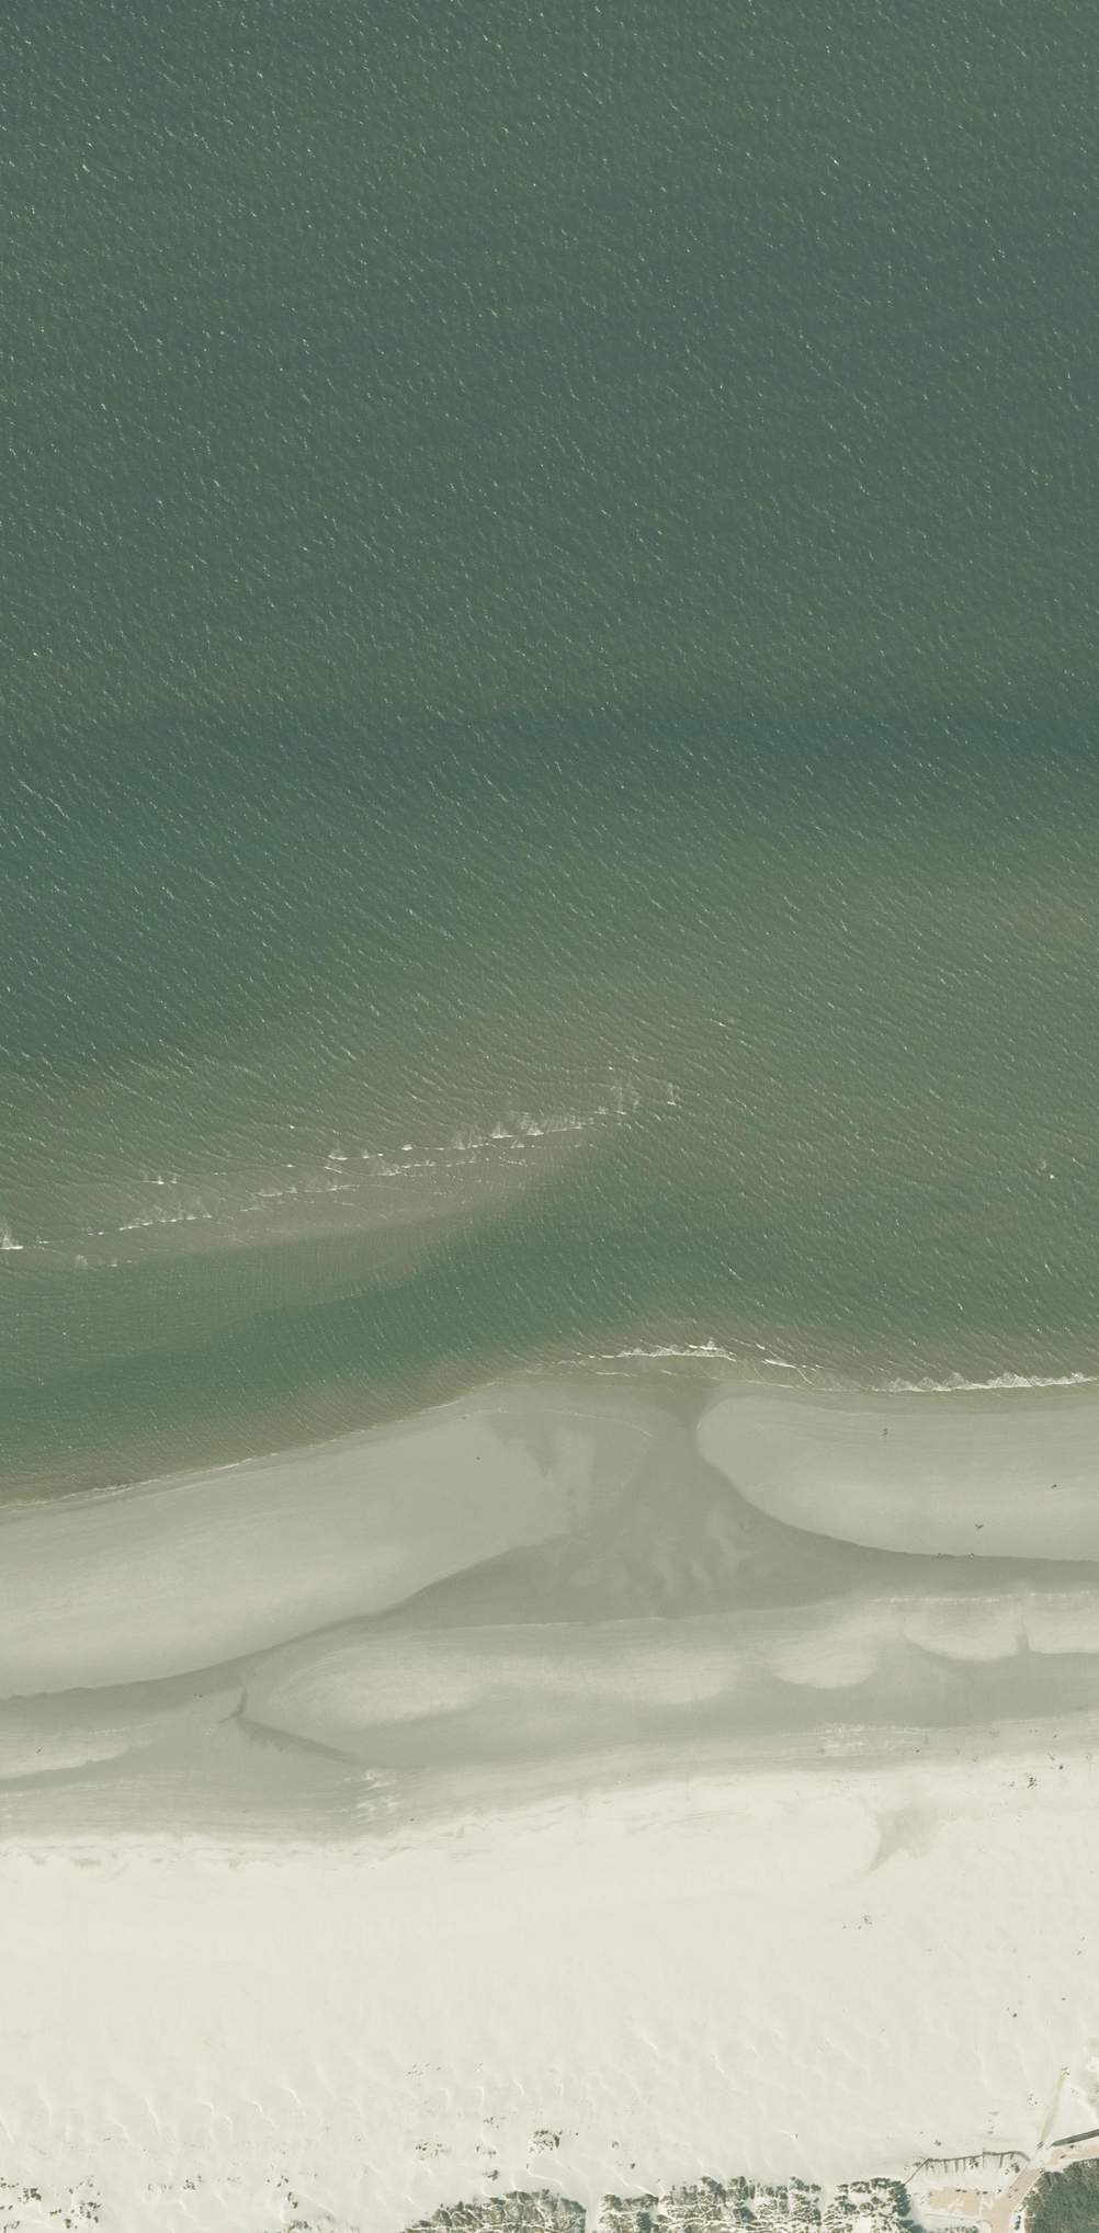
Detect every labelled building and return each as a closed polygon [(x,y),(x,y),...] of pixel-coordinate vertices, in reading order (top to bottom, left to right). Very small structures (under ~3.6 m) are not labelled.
[(1004,2140),(1003,2155),(1014,2156),(1014,2140),(1004,2140)] [(975,2148),(966,2148),(966,2164),(975,2164),(975,2148)]
